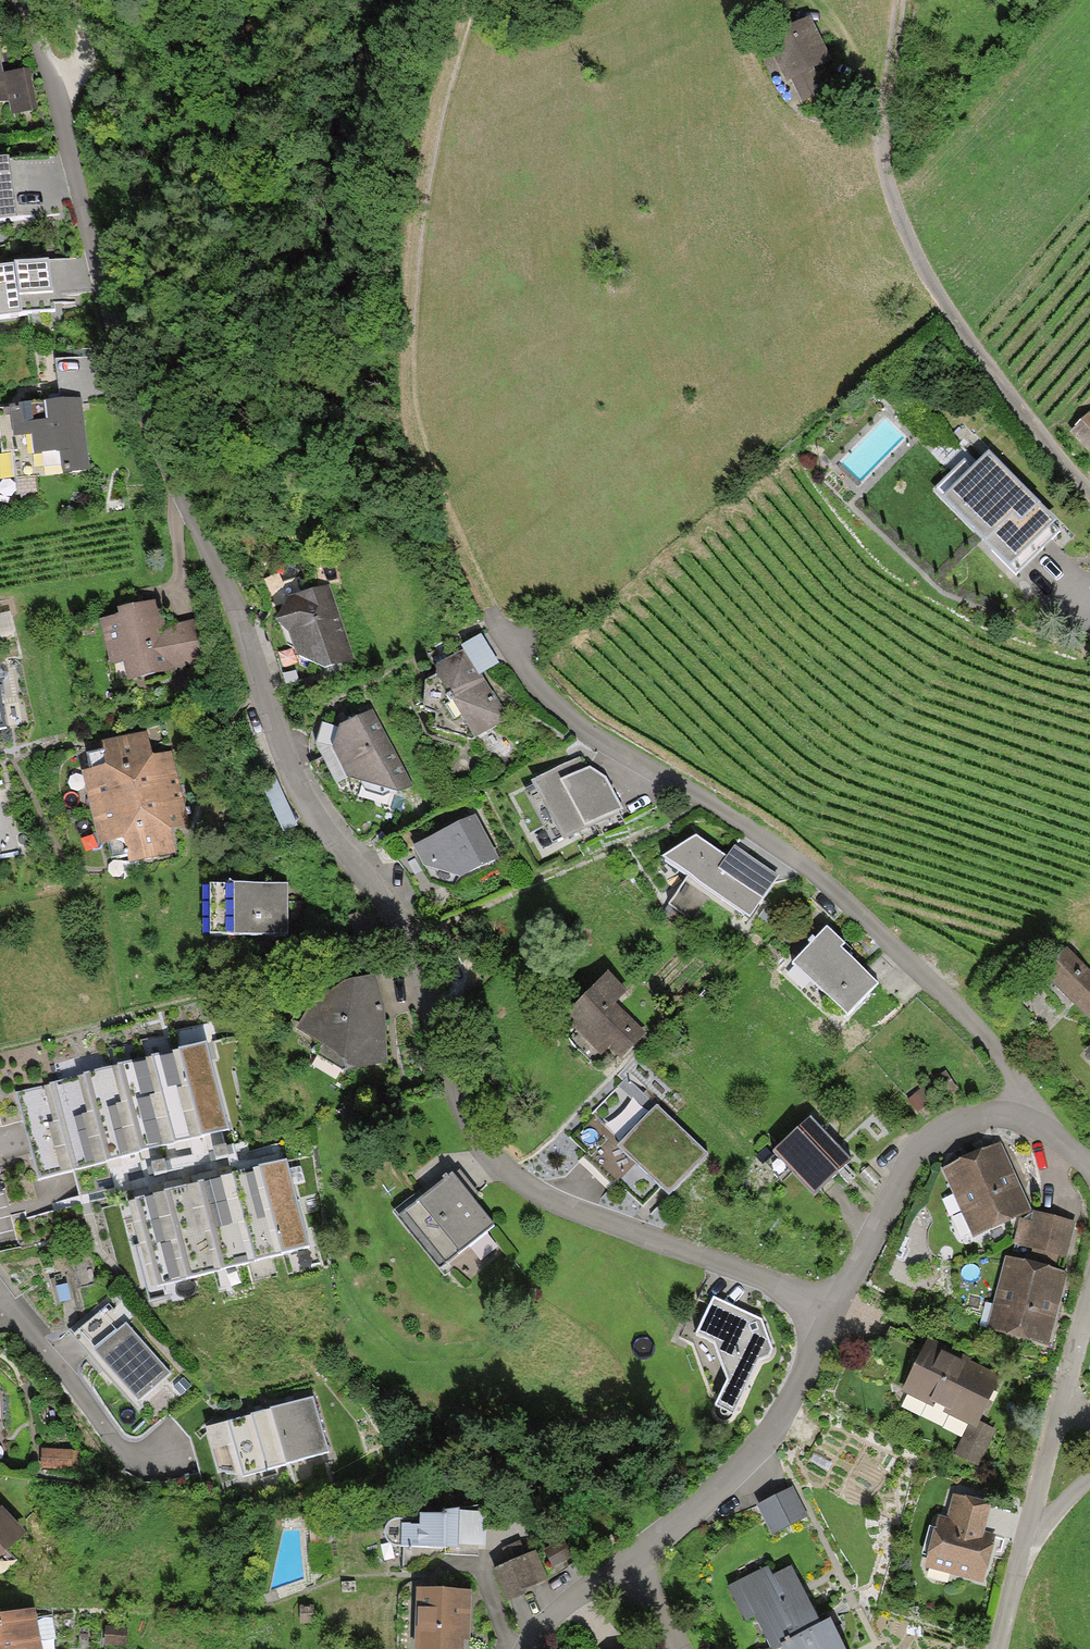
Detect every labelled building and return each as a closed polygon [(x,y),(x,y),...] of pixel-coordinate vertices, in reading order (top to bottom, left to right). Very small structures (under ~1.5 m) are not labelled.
[(780,9),(750,25),(763,49),(770,46),(787,78),(792,76),(805,101),(824,91),(812,68),(832,57),(808,12),(787,23),(780,9)] [(0,165),(0,225),(13,223),(6,164),(0,165)] [(0,269),(0,322),(48,316),(42,264),(0,269)] [(62,396),(89,396),(89,361),(62,361),(62,396)] [(78,400),(20,406),(26,461),(54,458),(56,479),(86,476),(78,400)] [(1070,431),(1089,453),(1089,413),(1070,431)] [(1054,521),(987,456),(943,501),(1009,568),(1040,536),(1054,521)] [(288,657),(323,669),(358,654),(326,584),(286,601),(270,628),(281,634),(288,657)] [(163,598),(91,619),(105,667),(120,663),(126,683),(202,661),(189,616),(169,621),(163,598)] [(509,719),(463,652),(432,668),(431,677),(421,684),(419,714),(432,718),(431,732),(469,744),(509,719)] [(409,786),(367,715),(337,731),(320,724),(313,747),(331,788),(344,780),(390,794),(409,786)] [(82,773),(91,809),(180,787),(171,751),(152,755),(146,733),(101,745),(102,752),(88,756),(92,771),(82,773)] [(576,758),(523,786),(555,847),(617,814),(591,765),(582,769),(576,758)] [(15,853),(0,787),(0,857),(15,853)] [(180,787),(91,809),(100,846),(108,844),(112,860),(128,856),(130,863),(175,852),(170,831),(190,826),(180,787)] [(471,817),(408,849),(418,870),(459,880),(494,863),(471,817)] [(721,859),(691,839),(653,863),(683,883),(665,910),(693,928),(711,901),(746,924),(774,882),(727,851),(721,859)] [(285,888),(206,887),(206,941),(285,942),(285,888)] [(821,936),(788,969),(842,1022),(875,988),(821,936)] [(1033,977),(1089,1030),(1089,980),(1058,950),(1033,977)] [(627,994),(605,974),(560,1023),(595,1055),(599,1050),(616,1066),(644,1036),(614,1008),(627,994)] [(376,976),(349,981),(322,991),(293,1031),(339,1056),(339,1068),(385,1067),(376,976)] [(1078,1055),(1089,1067),(1089,1042),(1078,1055)] [(205,1044),(16,1094),(37,1179),(115,1159),(146,1151),(185,1141),(214,1134),(229,1130),(205,1044)] [(646,1210),(699,1155),(638,1097),(585,1152),(646,1210)] [(840,1168),(801,1124),(770,1152),(809,1196),(840,1168)] [(993,1146),(937,1174),(971,1241),(1027,1213),(993,1146)] [(160,1195),(127,1204),(139,1245),(133,1247),(146,1293),(311,1248),(286,1160),(276,1163),(214,1180),(170,1192),(160,1195)] [(443,1177),(393,1218),(436,1270),(486,1229),(443,1177)] [(1009,1257),(1005,1256),(984,1329),(1051,1347),(1072,1272),(1064,1269),(1077,1224),(1032,1212),(1029,1223),(1019,1220),(1009,1257)] [(709,1405),(725,1413),(752,1359),(766,1351),(750,1292),(705,1275),(694,1298),(702,1302),(687,1332),(704,1340),(722,1379),(709,1405)] [(109,1304),(76,1334),(138,1403),(171,1373),(109,1304)] [(997,1383),(920,1345),(898,1389),(975,1427),(997,1383)] [(183,1375),(169,1388),(180,1400),(194,1387),(183,1375)] [(313,1396),(223,1422),(240,1480),(330,1454),(313,1396)] [(786,1488),(752,1505),(767,1534),(800,1518),(786,1488)] [(933,1518),(920,1567),(980,1583),(993,1535),(981,1532),(990,1501),(952,1491),(944,1521),(933,1518)] [(28,1553),(13,1536),(29,1522),(7,1497),(0,1503),(0,1579),(28,1553)] [(414,1521),(396,1521),(384,1523),(379,1533),(382,1545),(396,1550),(483,1552),(484,1513),(441,1512),(441,1517),(414,1516),(414,1521)] [(541,1550),(550,1568),(571,1557),(562,1540),(541,1550)] [(520,1560),(491,1574),(505,1602),(534,1587),(520,1560)] [(719,1589),(738,1627),(750,1620),(765,1648),(771,1648),(778,1645),(816,1626),(786,1566),(749,1585),(744,1576),(719,1589)] [(414,1592),(411,1648),(462,1648),(464,1594),(414,1592)] [(32,1604),(0,1610),(0,1648),(40,1648),(32,1604)] [(816,1626),(778,1645),(780,1648),(837,1648),(823,1622),(816,1626)]
